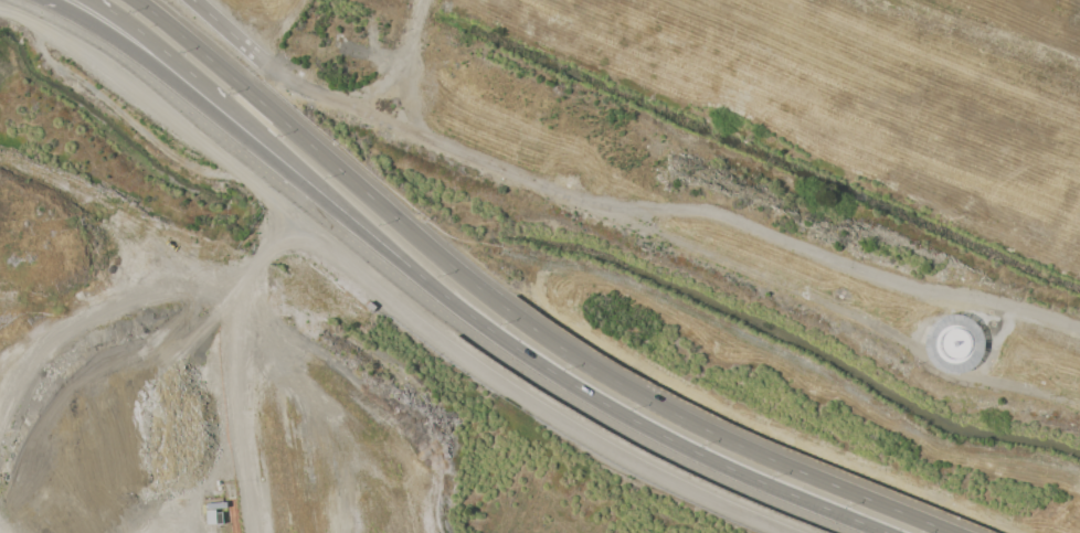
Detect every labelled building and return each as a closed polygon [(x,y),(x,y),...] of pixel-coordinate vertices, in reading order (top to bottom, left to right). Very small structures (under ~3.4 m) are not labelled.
[(206,522),(222,523),(222,510),(207,510),(206,522)]
